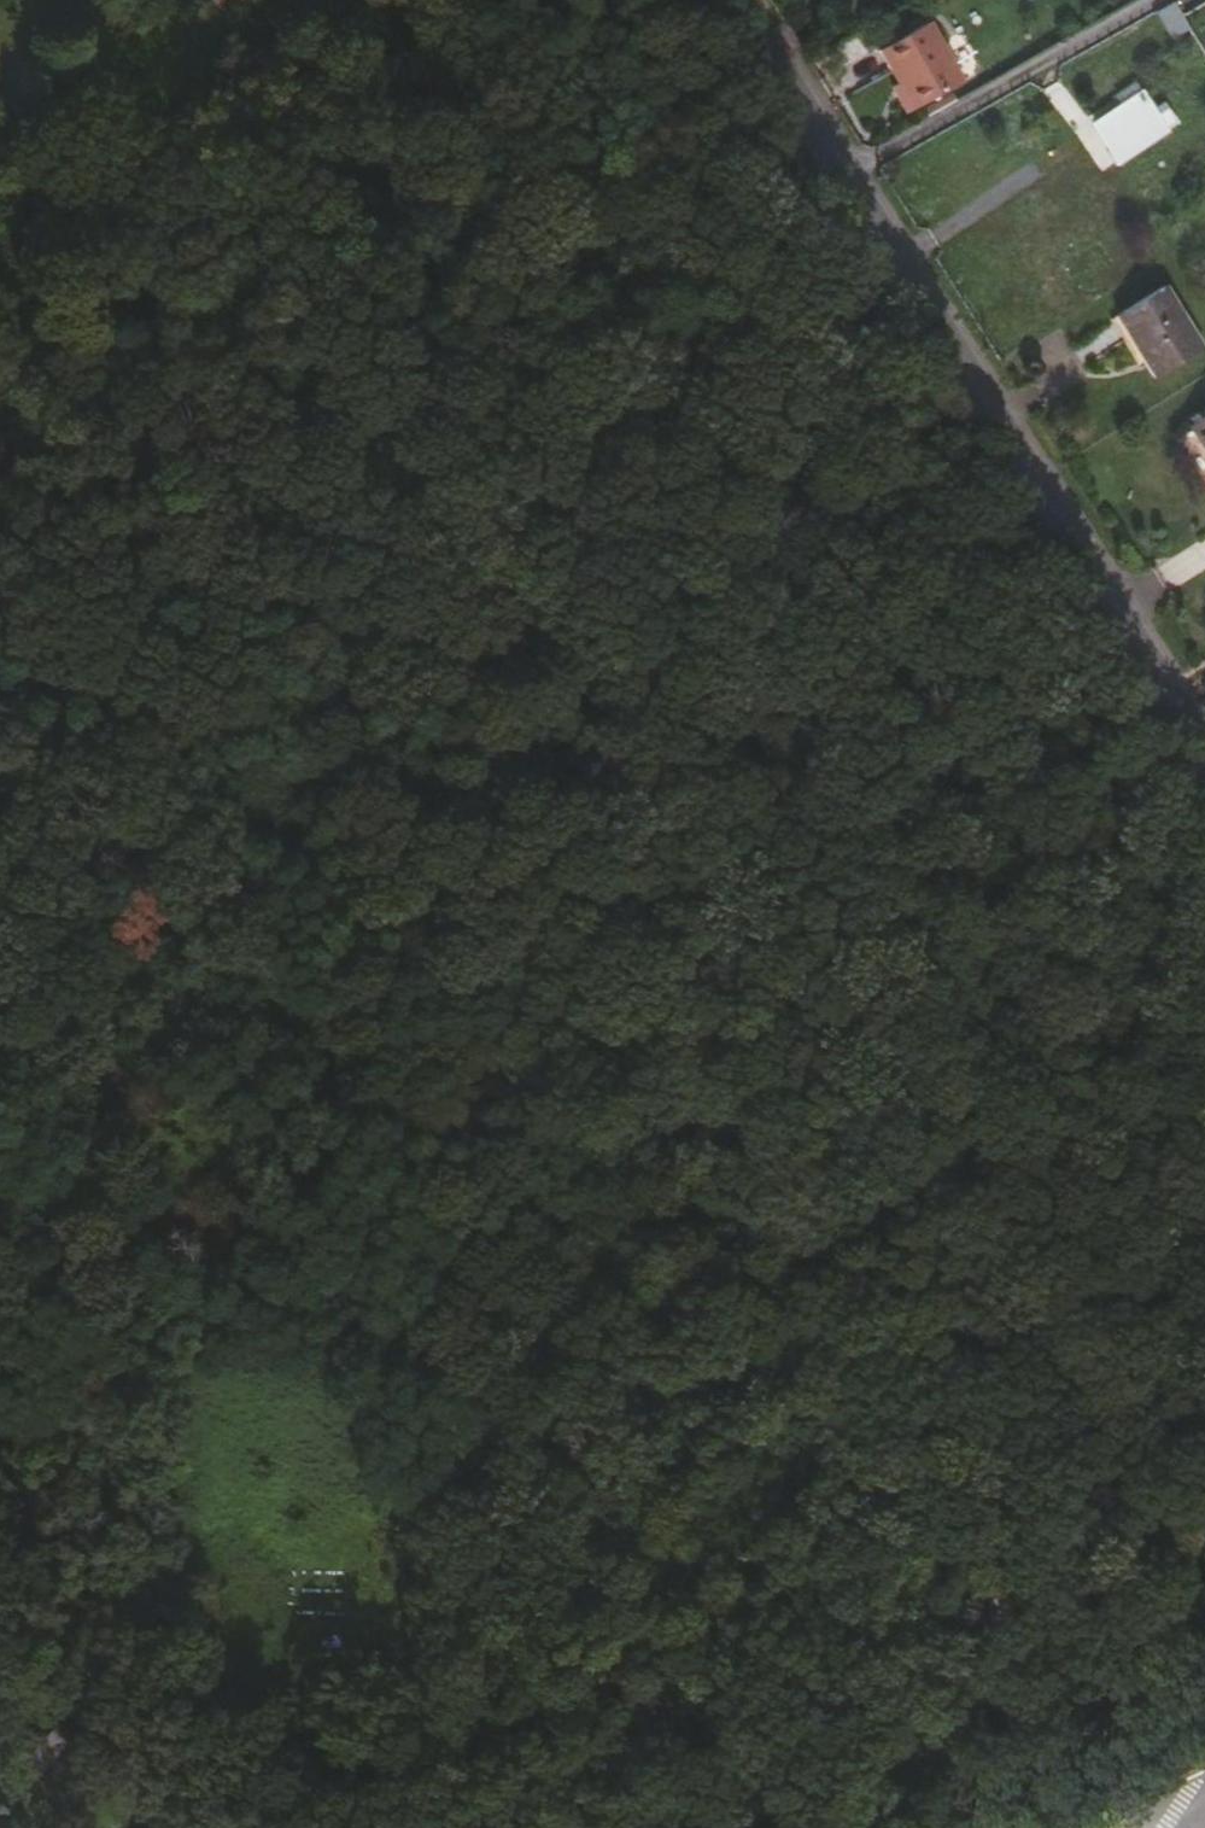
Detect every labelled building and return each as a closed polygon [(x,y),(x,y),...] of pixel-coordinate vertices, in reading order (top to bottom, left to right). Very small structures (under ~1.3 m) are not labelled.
[(887,73),(919,131),(964,110),(931,49),(887,73)] [(1148,99),(1135,106),(1141,115),(1099,137),(1112,161),(1163,134),(1151,111),(1154,109),(1148,99)] [(80,172),(72,165),(58,179),(67,187),(80,172)] [(1116,331),(1151,392),(1198,367),(1161,305),(1116,331)] [(1204,472),(1204,433),(1188,444),(1204,472)] [(21,1772),(47,1745),(29,1730),(4,1757),(21,1772)] [(139,1827),(159,1827),(149,1818),(139,1827)]
